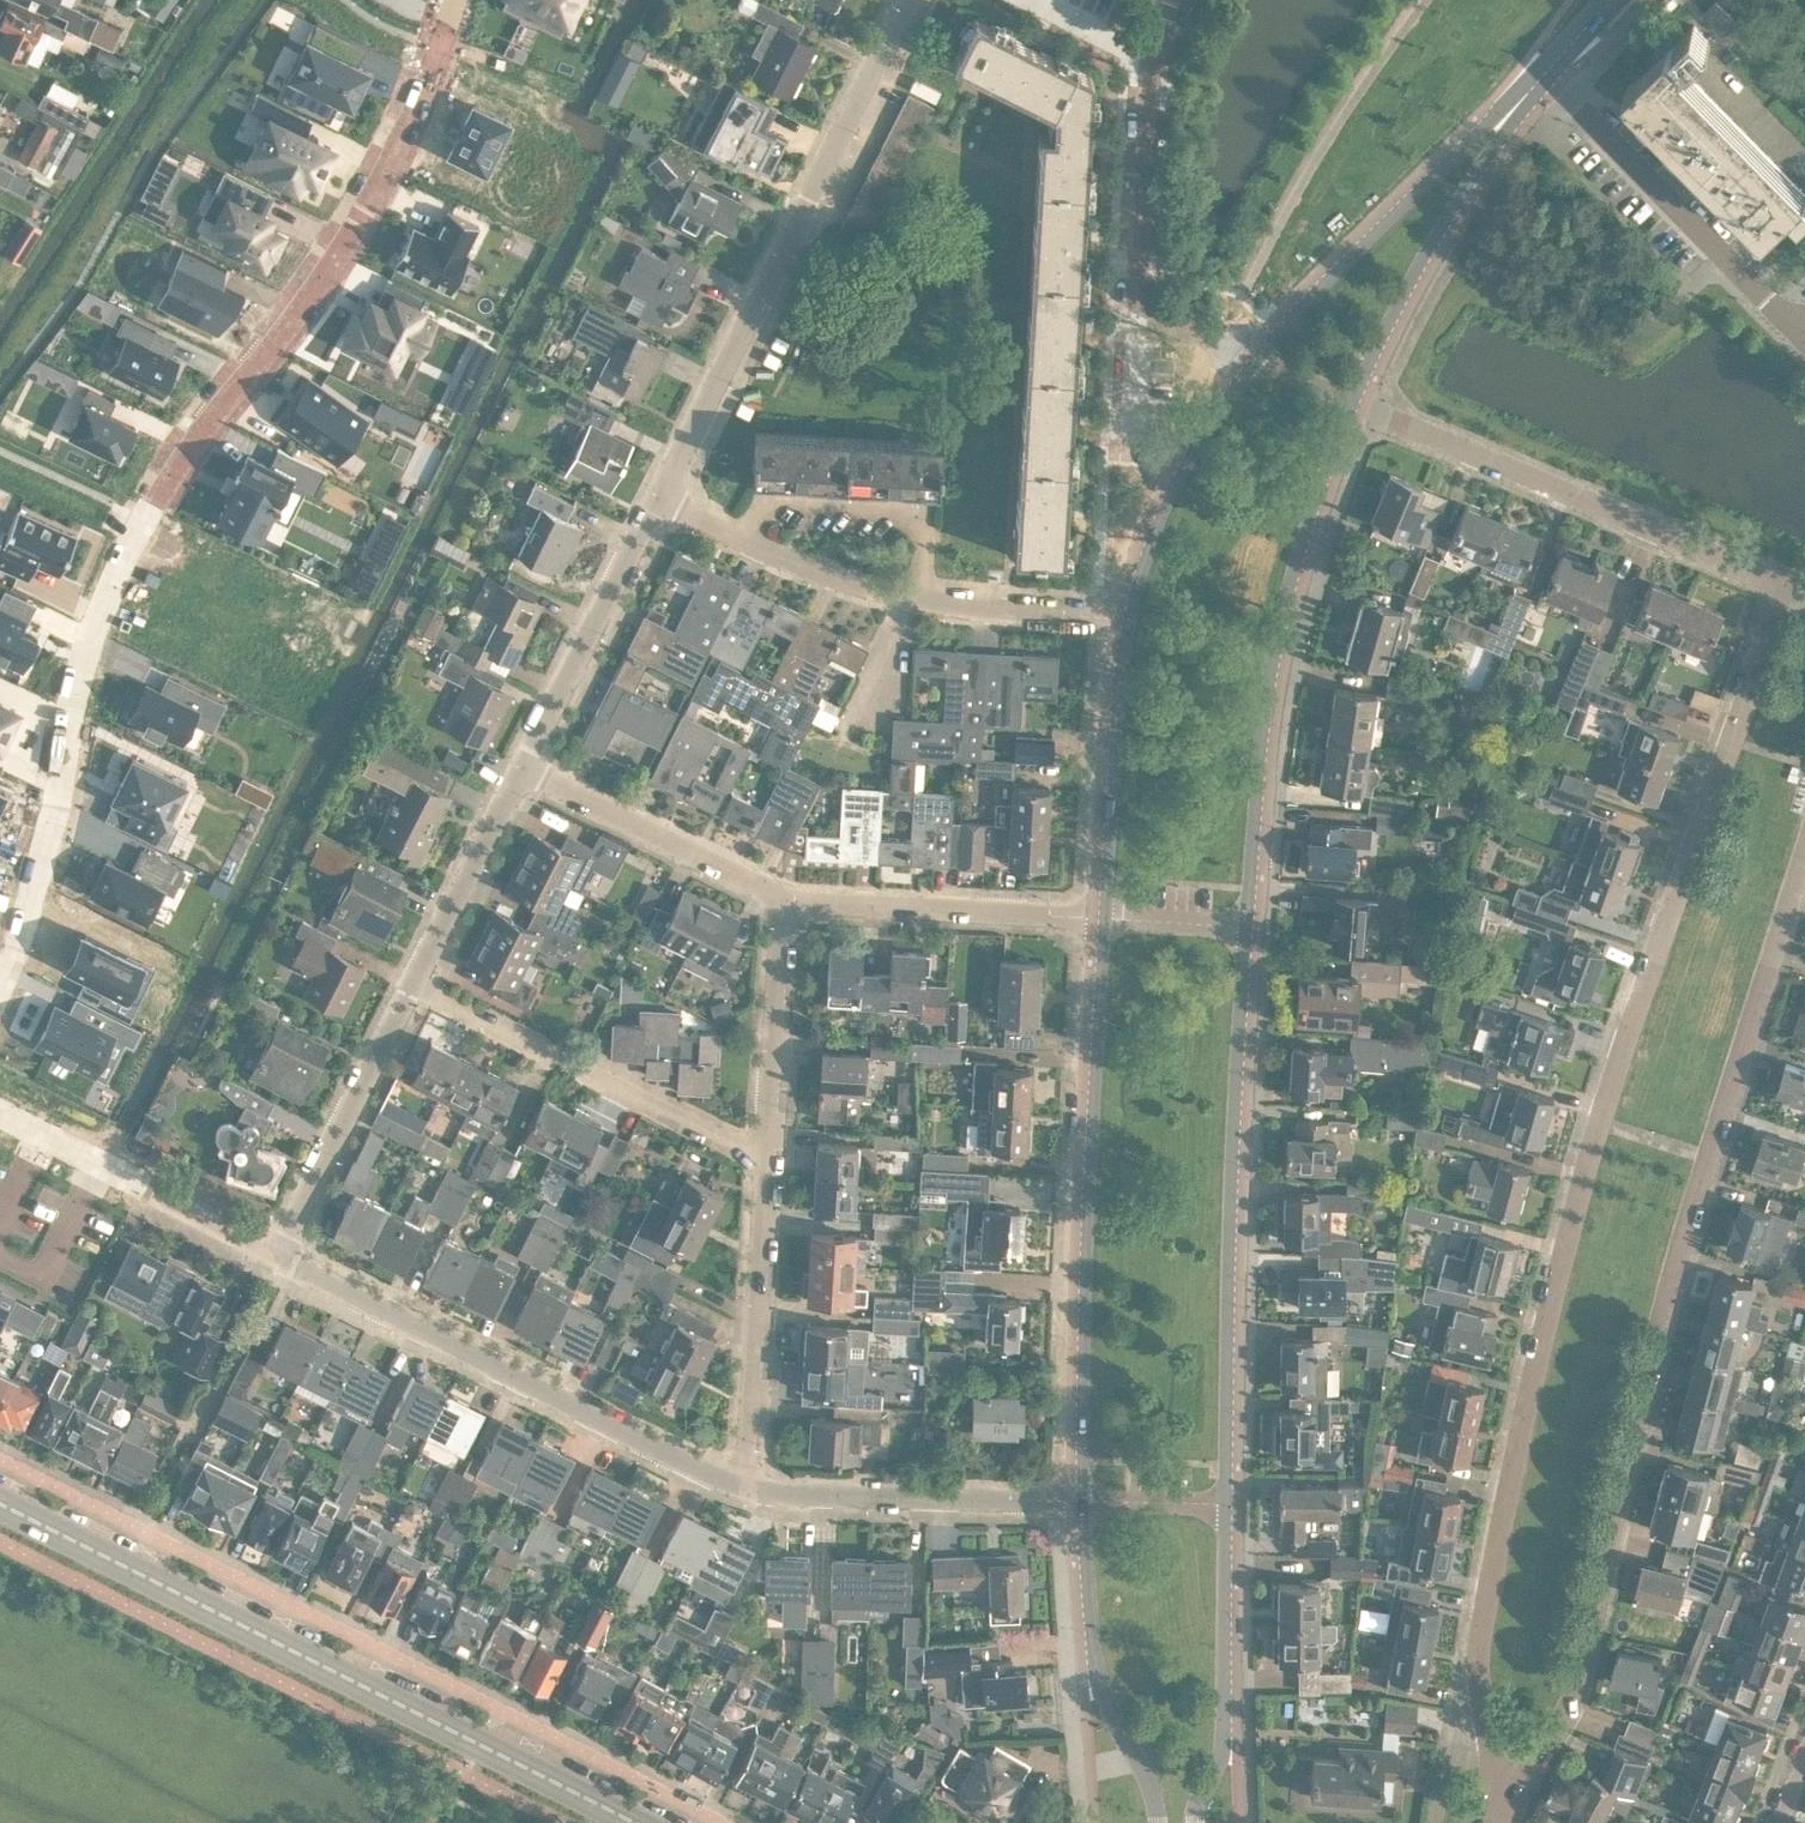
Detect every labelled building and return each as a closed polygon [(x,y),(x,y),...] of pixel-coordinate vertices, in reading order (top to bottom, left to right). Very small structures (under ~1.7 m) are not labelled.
[(120,29),(102,21),(103,20),(59,0),(27,0),(67,18),(63,26),(86,37),(112,49),(120,29)] [(528,0),(523,10),(543,20),(547,10),(566,20),(576,0),(527,0),(528,0)] [(789,97),(814,46),(795,36),(802,23),(757,0),(739,0),(738,3),(739,8),(751,14),(766,22),(751,53),(761,58),(751,78),(789,97)] [(1722,32),(1735,20),(1716,0),(1703,13),(1722,32)] [(6,29),(0,43),(0,48),(36,65),(44,46),(55,51),(60,40),(81,50),(86,37),(63,26),(8,1),(4,9),(2,8),(0,13),(0,26),(6,29)] [(951,61),(1051,111),(1074,67),(974,17),(951,61)] [(1625,91),(1765,234),(1791,208),(1800,218),(1804,213),(1804,192),(1684,69),(1701,53),(1700,52),(1710,41),(1693,24),(1625,91)] [(314,25),(290,75),(305,82),(296,100),(326,116),(335,98),(349,105),(367,70),(330,52),(337,36),(314,25)] [(629,39),(623,52),(639,61),(646,48),(629,39)] [(508,41),(503,52),(521,61),(526,51),(508,41)] [(617,105),(639,61),(623,52),(617,49),(595,94),(617,105)] [(1088,74),(1074,67),(1051,111),(1053,112),(1051,133),(1038,132),(1035,186),(1085,188),(1091,80),(1090,76),(1088,74)] [(778,106),(721,77),(711,98),(722,104),(701,146),(690,140),(689,142),(735,165),(738,158),(744,162),(744,163),(755,169),(755,167),(769,174),(787,140),(766,129),(778,106)] [(912,81),(910,86),(909,88),(934,101),(940,91),(914,77),(912,81)] [(907,92),(907,93),(900,106),(926,119),(933,105),(907,92)] [(89,115),(50,95),(44,107),(83,127),(89,115)] [(246,161),(245,163),(246,163),(266,173),(297,188),(303,175),(316,182),(333,147),(316,139),(317,137),(307,132),(306,134),(303,132),(309,120),(257,95),(251,108),(268,117),(253,147),(246,161)] [(37,122),(24,146),(62,166),(83,127),(44,107),(23,96),(15,110),(37,122)] [(508,122),(472,104),(463,122),(457,134),(457,135),(448,153),(484,170),(508,122)] [(900,106),(894,119),(919,132),(926,119),(900,106)] [(894,119),(887,133),(913,146),(919,132),(894,119)] [(913,146),(887,133),(880,146),(906,159),(913,146)] [(77,174),(87,149),(76,145),(66,169),(77,174)] [(24,146),(11,169),(50,189),(62,166),(24,146)] [(740,203),(691,179),(699,163),(666,146),(647,163),(679,199),(668,220),(703,237),(708,227),(710,228),(713,223),(727,230),(740,203)] [(880,146),(874,159),(900,172),(906,159),(880,146)] [(177,163),(161,155),(141,196),(147,199),(142,212),(163,222),(169,209),(158,203),(177,163)] [(900,172),(874,159),(867,172),(893,185),(900,172)] [(6,187),(15,171),(0,163),(0,183),(6,187)] [(867,172),(861,185),(886,198),(893,185),(867,172)] [(267,216),(263,214),(262,214),(271,196),(224,173),(214,192),(227,198),(215,222),(215,223),(230,231),(224,244),(241,252),(240,254),(244,256),(245,254),(263,263),(270,250),(272,252),(281,233),(263,224),(267,216)] [(861,185),(854,198),(880,211),(886,198),(861,185)] [(1079,281),(1082,228),(1085,188),(1035,186),(1029,277),(1079,281)] [(873,225),(880,211),(854,198),(847,212),(872,225),(873,225)] [(411,225),(393,263),(450,291),(469,254),(464,252),(478,225),(446,209),(433,236),(411,225)] [(840,225),(866,238),(872,225),(847,212),(840,225)] [(602,213),(597,224),(611,231),(611,229),(616,220),(602,213)] [(20,226),(34,235),(40,227),(25,218),(20,226)] [(623,235),(629,224),(617,219),(616,220),(611,229),(623,235)] [(678,243),(680,239),(665,231),(661,240),(682,251),(684,246),(678,243)] [(18,261),(23,253),(9,244),(3,253),(18,261)] [(617,283),(646,298),(638,313),(660,324),(671,303),(686,311),(698,286),(689,282),(700,260),(672,246),(665,259),(640,246),(628,269),(625,267),(617,283)] [(187,319),(212,332),(222,312),(227,315),(243,295),(217,282),(223,271),(226,272),(227,269),(183,247),(182,248),(184,250),(161,297),(191,312),(187,319)] [(1074,373),(1079,281),(1029,277),(1024,370),(1074,373)] [(355,317),(343,342),(392,364),(401,344),(417,352),(430,320),(416,314),(418,309),(393,297),(387,310),(369,302),(361,319),(355,317)] [(119,305),(106,299),(98,315),(111,321),(119,305)] [(609,354),(591,389),(615,401),(621,389),(639,397),(651,373),(653,374),(666,350),(647,341),(651,332),(589,300),(571,335),(609,354)] [(178,360),(170,356),(154,349),(148,346),(156,331),(123,315),(115,331),(125,336),(108,371),(133,382),(160,396),(178,360)] [(42,380),(73,391),(79,374),(48,363),(42,380)] [(1024,370),(1018,462),(1068,465),(1074,373),(1024,370)] [(310,380),(281,421),(294,430),(294,431),(295,431),(308,440),(309,441),(309,440),(322,450),(322,451),(323,450),(336,459),(335,460),(336,460),(365,419),(364,418),(364,419),(352,410),(351,409),(338,400),(337,399),(324,390),(323,389),(323,390),(310,380)] [(114,401),(87,388),(80,402),(84,405),(70,433),(115,455),(121,445),(125,447),(134,427),(108,414),(114,401)] [(611,486),(633,443),(632,442),(630,445),(606,433),(616,411),(587,396),(576,420),(587,426),(568,464),(611,486)] [(394,427),(403,409),(380,398),(371,416),(394,427)] [(805,484),(845,486),(848,437),(754,431),(753,456),(752,456),(752,466),(753,466),(752,483),(753,483),(753,481),(792,483),(792,491),(805,491),(805,484)] [(942,442),(848,437),(845,486),(885,489),(884,496),(897,497),(898,490),(937,492),(937,494),(938,494),(939,477),(940,477),(941,467),(940,467),(942,442)] [(228,498),(218,516),(259,536),(269,515),(275,504),(277,506),(279,502),(276,501),(286,482),(304,491),(314,496),(326,471),(277,447),(267,465),(247,455),(234,480),(236,481),(228,496),(224,494),(223,496),(228,498)] [(1062,559),(1068,465),(1018,462),(1013,556),(1031,557),(1031,558),(1043,559),(1043,558),(1062,559)] [(1370,517),(1369,520),(1374,522),(1375,522),(1396,530),(1399,525),(1409,529),(1407,535),(1428,543),(1441,510),(1415,499),(1421,486),(1389,473),(1379,497),(1381,498),(1373,517),(1370,517)] [(582,527),(566,519),(574,503),(533,483),(525,500),(541,507),(517,555),(554,573),(562,556),(567,558),(582,527)] [(1464,504),(1448,544),(1483,559),(1498,523),(1498,522),(1485,517),(1486,514),(1480,511),(1479,511),(1467,506),(1467,505),(1464,504)] [(28,578),(29,576),(23,574),(28,563),(34,565),(35,563),(59,574),(68,554),(76,536),(49,523),(17,509),(11,522),(6,532),(2,530),(0,533),(0,565),(28,578)] [(379,537),(397,546),(408,524),(390,515),(379,537)] [(1483,559),(1479,569),(1514,584),(1519,574),(1535,534),(1518,527),(1505,522),(1506,522),(1499,519),(1498,522),(1498,523),(1483,559)] [(455,545),(448,559),(462,566),(469,552),(455,545)] [(674,631),(707,648),(740,584),(676,551),(665,573),(696,588),(674,630),(674,631)] [(1561,552),(1553,570),(1554,570),(1545,591),(1581,606),(1575,621),(1589,627),(1595,612),(1596,612),(1614,569),(1597,562),(1598,560),(1594,559),(1592,565),(1573,557),(1574,555),(1565,551),(1564,554),(1561,552)] [(1423,554),(1422,557),(1408,590),(1421,595),(1423,596),(1438,560),(1423,554)] [(371,598),(382,576),(364,567),(353,589),(371,598)] [(431,638),(485,666),(491,654),(514,662),(531,629),(526,626),(530,619),(533,620),(539,607),(533,603),(539,592),(507,575),(503,585),(486,581),(474,602),(500,615),(484,646),(463,639),(437,626),(431,638)] [(1654,584),(1650,582),(1642,600),(1633,596),(1624,618),(1637,624),(1637,623),(1650,629),(1653,630),(1662,634),(1668,637),(1685,598),(1684,598),(1677,595),(1674,593),(1674,594),(1653,585),(1654,584)] [(792,637),(793,637),(803,616),(740,584),(707,648),(708,649),(741,666),(763,622),(792,637)] [(1406,595),(1404,602),(1418,606),(1421,595),(1408,590),(1406,595)] [(1486,629),(1479,646),(1489,650),(1490,649),(1502,654),(1501,655),(1505,657),(1529,598),(1527,597),(1527,598),(1515,592),(1515,591),(1513,590),(1499,624),(1494,633),(1486,629)] [(1346,627),(1342,638),(1347,640),(1343,656),(1369,663),(1366,672),(1383,677),(1385,668),(1386,666),(1385,666),(1391,645),(1401,648),(1411,612),(1402,609),(1359,597),(1351,628),(1346,627)] [(1687,599),(1685,598),(1668,637),(1671,638),(1672,638),(1685,643),(1685,644),(1688,645),(1697,648),(1697,649),(1704,652),(1720,612),(1703,605),(1703,606),(1687,599)] [(664,613),(648,606),(644,615),(659,623),(664,613)] [(22,668),(37,638),(20,630),(25,619),(0,607),(0,657),(22,668)] [(1440,627),(1440,629),(1479,646),(1486,629),(1447,612),(1446,614),(1448,615),(1442,628),(1440,627)] [(691,682),(708,649),(707,648),(674,631),(674,630),(659,623),(644,615),(611,679),(632,690),(633,689),(647,660),(691,682)] [(792,637),(771,679),(770,680),(804,697),(805,696),(826,654),(857,669),(867,648),(803,616),(793,637),(792,637)] [(436,628),(417,618),(412,628),(431,638),(436,628)] [(1581,682),(1597,645),(1597,644),(1581,637),(1554,701),(1570,708),(1581,682)] [(1611,651),(1597,645),(1581,682),(1589,685),(1589,684),(1596,687),(1611,651)] [(444,720),(487,742),(497,722),(494,721),(505,697),(508,699),(509,698),(488,687),(495,673),(504,677),(504,676),(446,647),(438,663),(442,665),(439,672),(466,686),(449,721),(445,719),(444,720)] [(912,671),(946,673),(943,721),(965,723),(981,724),(985,652),(914,648),(912,671)] [(1057,656),(985,652),(981,724),(1019,726),(1022,677),(1055,679),(1057,656)] [(759,754),(784,767),(784,766),(785,767),(785,766),(817,703),(805,696),(804,697),(770,680),(771,679),(754,671),(750,679),(737,673),(739,670),(719,660),(699,700),(700,700),(717,709),(723,698),(775,724),(759,754)] [(1425,702),(1427,687),(1388,678),(1385,696),(1425,702)] [(659,746),(676,711),(633,689),(632,690),(611,679),(579,743),(600,754),(615,724),(659,746)] [(208,730),(221,703),(175,680),(168,696),(143,683),(136,696),(133,695),(124,712),(128,714),(127,716),(142,724),(140,728),(157,737),(160,732),(177,742),(188,721),(208,730)] [(1621,712),(1626,698),(1596,687),(1589,684),(1589,685),(1584,699),(1621,712)] [(1327,715),(1325,725),(1329,726),(1329,725),(1335,726),(1335,731),(1348,733),(1347,740),(1367,743),(1374,695),(1375,695),(1375,693),(1334,687),(1334,689),(1330,716),(1327,715)] [(1647,704),(1683,717),(1688,703),(1652,690),(1647,704)] [(691,696),(682,714),(691,718),(700,700),(699,700),(691,696)] [(17,711),(0,702),(0,746),(17,711)] [(649,779),(713,811),(714,811),(725,790),(694,775),(716,731),(691,718),(682,714),(649,779)] [(1629,717),(1617,750),(1627,754),(1666,767),(1665,766),(1676,736),(1677,736),(1677,734),(1639,721),(1629,717)] [(889,790),(913,792),(913,790),(914,758),(963,760),(963,758),(975,758),(979,758),(981,724),(965,723),(943,721),(893,718),(889,790)] [(1364,765),(1367,743),(1347,740),(1348,733),(1335,731),(1335,726),(1329,725),(1329,726),(1325,749),(1322,748),(1320,758),(1324,758),(1320,785),(1319,785),(1319,787),(1360,793),(1360,792),(1370,793),(1372,794),(1373,783),(1377,781),(1379,770),(1376,767),(1364,765)] [(1016,735),(1014,759),(1050,761),(1051,738),(1016,735)] [(400,854),(421,864),(434,837),(433,837),(428,834),(443,805),(432,800),(446,773),(378,740),(364,768),(401,786),(394,801),(391,800),(389,804),(392,805),(377,834),(404,848),(401,852),(400,854)] [(755,759),(759,753),(750,748),(747,754),(755,759)] [(441,760),(451,765),(456,755),(446,750),(441,760)] [(1616,785),(1615,787),(1654,800),(1654,799),(1665,768),(1666,767),(1627,754),(1629,755),(1625,766),(1624,766),(1617,786),(1616,785)] [(122,775),(111,797),(132,808),(123,825),(165,845),(175,827),(166,822),(185,783),(132,756),(130,759),(127,758),(119,774),(122,775)] [(1014,777),(1015,761),(979,758),(975,758),(974,775),(1014,777)] [(785,767),(784,766),(784,767),(762,809),(732,794),(721,815),(786,847),(818,783),(785,766),(785,767)] [(1563,771),(1558,785),(1591,797),(1596,783),(1563,771)] [(1591,797),(1558,785),(1553,783),(1547,799),(1585,813),(1591,797)] [(272,791),(262,786),(255,801),(265,805),(272,791)] [(804,856),(876,860),(878,837),(881,788),(842,786),(839,835),(806,833),(804,856)] [(1012,786),(1010,824),(1046,827),(1049,788),(1012,786)] [(952,792),(913,790),(913,792),(914,792),(911,839),(878,837),(876,860),(948,864),(952,792)] [(1410,800),(1372,794),(1370,793),(1367,811),(1407,815),(1410,800)] [(1436,798),(1434,815),(1471,818),(1473,801),(1436,798)] [(1404,831),(1405,815),(1376,813),(1375,828),(1404,831)] [(974,861),(977,822),(960,821),(958,860),(974,861)] [(1310,840),(1306,839),(1304,869),(1352,873),(1354,843),(1368,844),(1370,826),(1311,822),(1310,840)] [(1044,865),(1046,827),(1010,824),(1007,863),(1044,865)] [(322,914),(316,927),(335,936),(340,925),(355,933),(357,929),(376,939),(400,890),(382,880),(383,878),(381,877),(380,880),(378,879),(376,880),(371,878),(380,861),(313,827),(304,844),(343,864),(341,867),(341,872),(343,878),(347,883),(351,885),(342,901),(339,900),(330,918),(322,914)] [(1600,828),(1588,862),(1627,876),(1630,868),(1632,869),(1635,861),(1633,860),(1633,859),(1637,860),(1643,845),(1639,843),(1639,842),(1636,841),(1639,834),(1619,827),(1617,832),(1613,831),(1613,833),(1600,828)] [(533,834),(520,859),(578,889),(591,863),(611,874),(625,847),(599,834),(592,848),(567,835),(561,848),(533,834)] [(130,870),(106,858),(90,890),(146,918),(161,887),(172,893),(183,870),(140,848),(130,870)] [(1517,903),(1562,919),(1567,905),(1577,908),(1581,898),(1589,900),(1588,902),(1592,903),(1590,908),(1610,915),(1612,908),(1615,910),(1627,876),(1588,862),(1588,863),(1571,856),(1559,890),(1551,887),(1540,893),(1517,885),(1511,901),(1516,903),(1517,903)] [(532,914),(564,930),(573,934),(579,921),(570,916),(583,891),(578,889),(520,859),(507,885),(539,901),(532,914)] [(1415,904),(1416,888),(1378,886),(1377,901),(1415,904)] [(655,949),(660,939),(687,952),(710,904),(709,906),(685,894),(686,892),(683,890),(671,914),(658,908),(659,906),(658,905),(640,942),(655,949)] [(1299,912),(1333,916),(1331,944),(1361,946),(1365,899),(1334,896),(1334,898),(1302,894),(1299,912)] [(1516,903),(1511,901),(1505,898),(1500,912),(1512,917),(1517,903),(1516,903)] [(631,915),(645,922),(652,908),(638,901),(631,915)] [(1590,981),(1601,950),(1564,938),(1570,922),(1562,919),(1517,903),(1512,917),(1546,929),(1557,952),(1564,955),(1559,968),(1553,966),(1537,974),(1530,992),(1562,1003),(1566,991),(1584,998),(1585,995),(1588,996),(1593,983),(1590,981)] [(711,904),(710,904),(687,952),(681,963),(723,983),(740,949),(739,948),(738,950),(725,943),(738,918),(735,916),(734,919),(710,907),(711,904)] [(573,934),(564,930),(532,914),(526,927),(494,911),(489,922),(487,921),(483,930),(485,931),(482,936),(527,959),(535,943),(553,952),(557,943),(566,947),(573,934)] [(362,967),(328,950),(335,936),(316,927),(302,919),(295,934),(305,939),(292,964),(300,968),(300,969),(304,971),(304,970),(315,976),(306,994),(340,1010),(362,967)] [(93,980),(85,998),(129,1019),(138,1001),(125,994),(141,961),(82,933),(66,967),(93,980)] [(537,984),(518,975),(527,959),(482,936),(478,943),(476,942),(472,951),(474,952),(469,962),(494,975),(488,988),(525,1007),(537,984)] [(1469,947),(1451,943),(1446,968),(1464,972),(1469,947)] [(622,945),(617,955),(625,960),(631,949),(622,945)] [(858,1005),(873,1006),(875,973),(861,972),(862,948),(829,946),(826,994),(859,996),(858,1005)] [(889,973),(875,973),(873,1006),(888,1007),(888,998),(906,999),(906,1008),(921,1009),(923,983),(923,972),(928,972),(929,952),(891,950),(889,973)] [(1034,1020),(1036,1020),(1039,961),(1000,959),(997,1018),(1005,1018),(1004,1045),(1033,1047),(1034,1020)] [(1295,1017),(1295,1018),(1295,1019),(1354,1023),(1354,1020),(1352,1020),(1353,1006),(1355,1007),(1356,992),(1392,994),(1395,962),(1353,959),(1352,972),(1349,972),(1349,978),(1336,977),(1336,974),(1298,972),(1298,973),(1304,974),(1301,1001),(1299,1001),(1299,1007),(1301,1007),(1300,1017),(1295,1017)] [(629,960),(623,973),(636,979),(640,972),(637,964),(629,960)] [(947,984),(923,983),(921,1009),(920,1019),(945,1020),(947,984)] [(600,984),(596,993),(606,998),(611,990),(600,984)] [(269,1022),(277,1006),(278,1006),(279,1005),(243,987),(234,1005),(235,1005),(236,1005),(269,1022)] [(1475,1019),(1474,1023),(1490,1028),(1484,1049),(1482,1048),(1482,1050),(1484,1051),(1481,1062),(1488,1064),(1497,1067),(1500,1068),(1503,1056),(1510,1059),(1523,1063),(1546,1070),(1555,1041),(1566,1044),(1564,1053),(1566,1054),(1574,1029),(1482,1000),(1475,1019)] [(1794,1037),(1804,1041),(1804,1001),(1794,1037)] [(728,1002),(710,1007),(713,1019),(731,1013),(728,1002)] [(71,1062),(92,1073),(111,1035),(124,1041),(132,1045),(140,1028),(98,1007),(90,1022),(67,1011),(54,1004),(35,1044),(56,1054),(55,1055),(71,1063),(71,1062)] [(645,1058),(644,1073),(667,1074),(668,1063),(678,1064),(676,1089),(709,1091),(711,1062),(716,1062),(717,1032),(699,1031),(698,1038),(676,1037),(678,1012),(639,1010),(638,1023),(614,1022),(612,1057),(642,1059),(642,1058),(645,1058)] [(297,1095),(322,1046),(303,1036),(304,1034),(302,1033),(301,1036),(300,1035),(297,1036),(293,1034),(295,1029),(281,1022),(264,1057),(260,1056),(250,1075),(277,1089),(278,1085),(297,1095)] [(1353,1033),(1370,1035),(1371,1024),(1354,1023),(1353,1033)] [(995,1034),(994,1044),(1003,1044),(1003,1035),(995,1034)] [(1342,1070),(1350,1070),(1351,1061),(1357,1061),(1359,1067),(1388,1069),(1388,1066),(1426,1069),(1428,1040),(1351,1034),(1350,1046),(1352,1052),(1323,1050),(1323,1048),(1323,1047),(1291,1045),(1289,1078),(1288,1090),(1288,1092),(1341,1095),(1342,1070)] [(439,1094),(459,1055),(429,1040),(410,1079),(439,1094)] [(911,1042),(871,1040),(870,1040),(869,1056),(910,1058),(911,1042)] [(915,1057),(923,1057),(957,1059),(958,1045),(916,1042),(915,1057)] [(840,1053),(822,1052),(820,1088),(818,1088),(818,1092),(819,1092),(818,1119),(837,1120),(838,1087),(863,1089),(865,1054),(842,1053),(842,1051),(840,1051),(840,1053)] [(1451,1067),(1450,1071),(1492,1084),(1497,1067),(1488,1064),(1481,1062),(1455,1054),(1451,1067)] [(487,1069),(459,1055),(439,1094),(468,1108),(487,1069)] [(992,1106),(1027,1108),(1029,1068),(996,1066),(996,1061),(974,1059),(971,1105),(992,1106)] [(1786,1062),(1785,1064),(1787,1064),(1785,1071),(1784,1071),(1784,1072),(1777,1092),(1776,1092),(1776,1093),(1783,1095),(1783,1097),(1784,1098),(1789,1099),(1789,1097),(1804,1102),(1804,1068),(1786,1062)] [(516,1083),(487,1069),(468,1108),(484,1117),(480,1124),(493,1130),(516,1083)] [(246,1174),(246,1176),(252,1177),(252,1175),(260,1176),(262,1176),(264,1176),(266,1175),(268,1173),(270,1171),(271,1168),(272,1167),(272,1166),(272,1164),(272,1163),(271,1161),(269,1158),(268,1156),(266,1155),(265,1155),(263,1154),(259,1153),(263,1137),(273,1117),(266,1114),(273,1100),(222,1074),(219,1081),(220,1086),(237,1101),(235,1123),(231,1121),(228,1120),(226,1120),(224,1120),(223,1121),(221,1122),(220,1122),(218,1124),(217,1125),(216,1127),(216,1129),(215,1130),(215,1132),(216,1134),(216,1136),(217,1138),(218,1139),(220,1141),(221,1141),(233,1147),(233,1148),(233,1150),(233,1151),(233,1152),(234,1153),(235,1154),(236,1155),(237,1155),(234,1171),(246,1174)] [(1541,1139),(1544,1128),(1543,1128),(1552,1097),(1501,1082),(1488,1127),(1458,1118),(1454,1132),(1520,1150),(1524,1138),(1538,1142),(1539,1139),(1541,1139)] [(552,1151),(572,1111),(542,1096),(522,1136),(552,1151)] [(1329,1098),(1329,1106),(1340,1106),(1340,1099),(1329,1098)] [(1025,1131),(1027,1108),(992,1106),(971,1105),(971,1117),(977,1117),(975,1151),(1005,1153),(1005,1147),(1024,1148),(1024,1145),(1028,1145),(1029,1131),(1025,1131)] [(1414,1127),(1416,1111),(1387,1109),(1387,1125),(1414,1127)] [(371,1124),(417,1147),(424,1133),(378,1110),(371,1124)] [(600,1126),(572,1111),(552,1151),(545,1164),(587,1185),(596,1167),(607,1145),(594,1138),(600,1126)] [(1296,1136),(1286,1136),(1285,1166),(1333,1169),(1333,1154),(1348,1154),(1350,1131),(1348,1131),(1349,1122),(1297,1119),(1296,1136)] [(1441,1146),(1444,1130),(1415,1126),(1413,1142),(1441,1146)] [(162,1129),(159,1128),(151,1142),(168,1151),(168,1150),(169,1148),(169,1146),(169,1144),(169,1142),(169,1140),(169,1138),(168,1137),(167,1134),(165,1132),(164,1131),(163,1130),(162,1129)] [(353,1192),(334,1229),(369,1247),(388,1208),(391,1202),(366,1189),(370,1183),(369,1183),(376,1169),(369,1165),(383,1137),(370,1130),(355,1159),(354,1158),(340,1185),(353,1192)] [(596,1167),(610,1174),(628,1140),(614,1132),(607,1145),(596,1167)] [(1763,1132),(1763,1133),(1765,1134),(1763,1141),(1762,1141),(1755,1162),(1754,1161),(1754,1163),(1755,1163),(1752,1173),(1781,1183),(1785,1173),(1798,1177),(1798,1176),(1797,1175),(1802,1160),(1804,1150),(1804,1145),(1763,1132)] [(417,1147),(430,1154),(437,1140),(424,1133),(417,1147)] [(918,1149),(919,1135),(874,1133),(873,1146),(918,1149)] [(470,1173),(484,1181),(502,1146),(487,1139),(470,1173)] [(817,1142),(815,1174),(855,1177),(855,1164),(853,1164),(854,1144),(817,1142)] [(513,1157),(515,1153),(502,1146),(484,1181),(497,1187),(504,1173),(513,1157)] [(965,1168),(966,1154),(923,1151),(923,1165),(965,1168)] [(521,1161),(513,1157),(504,1173),(513,1177),(521,1161)] [(1485,1206),(1514,1214),(1526,1168),(1497,1160),(1496,1164),(1473,1157),(1463,1191),(1487,1197),(1485,1206)] [(1016,1248),(1022,1246),(1024,1212),(1018,1211),(1018,1208),(985,1206),(986,1196),(982,1195),(984,1171),(921,1167),(919,1185),(946,1187),(945,1193),(967,1195),(963,1264),(998,1266),(999,1249),(1011,1250),(1011,1251),(1014,1252),(1014,1250),(1016,1250),(1016,1248)] [(403,1215),(388,1208),(369,1247),(404,1264),(423,1225),(420,1224),(429,1207),(442,1213),(461,1175),(447,1169),(430,1202),(414,1194),(403,1215)] [(662,1178),(653,1196),(670,1204),(707,1223),(708,1221),(712,1223),(719,1208),(715,1206),(722,1193),(709,1186),(686,1174),(679,1187),(662,1178)] [(854,1190),(855,1177),(815,1174),(813,1207),(850,1209),(851,1189),(854,1190)] [(456,1220),(474,1182),(461,1175),(442,1213),(456,1220)] [(1306,1253),(1357,1254),(1358,1254),(1358,1253),(1358,1241),(1347,1237),(1328,1236),(1329,1207),(1359,1207),(1359,1196),(1375,1196),(1375,1198),(1405,1201),(1407,1185),(1377,1181),(1345,1180),(1345,1193),(1314,1192),(1314,1193),(1283,1192),(1282,1239),(1306,1240),(1306,1253)] [(1425,1194),(1420,1185),(1407,1192),(1412,1201),(1425,1194)] [(647,1207),(630,1243),(647,1251),(667,1262),(676,1245),(691,1253),(706,1224),(707,1223),(670,1204),(653,1196),(647,1207)] [(1406,1201),(1403,1215),(1445,1225),(1448,1211),(1406,1201)] [(1787,1216),(1741,1202),(1727,1247),(1740,1251),(1740,1252),(1745,1253),(1745,1252),(1757,1256),(1753,1268),(1769,1273),(1787,1216)] [(1799,1206),(1794,1221),(1804,1225),(1804,1207),(1799,1206)] [(872,1224),(912,1226),(917,1226),(918,1213),(873,1210),(872,1224)] [(518,1252),(532,1258),(551,1221),(538,1214),(518,1252)] [(565,1228),(551,1221),(532,1258),(546,1265),(565,1228)] [(910,1242),(911,1228),(874,1225),(873,1240),(910,1242)] [(1511,1244),(1512,1242),(1469,1231),(1463,1255),(1443,1250),(1435,1284),(1461,1290),(1473,1293),(1476,1281),(1500,1288),(1505,1269),(1512,1270),(1518,1245),(1511,1244)] [(854,1235),(811,1232),(809,1265),(852,1268),(862,1269),(863,1251),(868,1252),(869,1236),(854,1235)] [(424,1274),(459,1292),(478,1253),(444,1236),(424,1274)] [(153,1319),(154,1316),(167,1291),(153,1284),(164,1262),(130,1244),(113,1279),(145,1296),(146,1296),(139,1312),(153,1319)] [(645,1256),(632,1249),(627,1259),(640,1266),(645,1256)] [(513,1271),(478,1253),(459,1292),(493,1309),(513,1271)] [(1397,1259),(1358,1253),(1358,1254),(1357,1254),(1356,1268),(1356,1270),(1362,1270),(1395,1274),(1397,1259)] [(646,1257),(639,1270),(674,1288),(680,1274),(646,1257)] [(153,1284),(167,1291),(154,1316),(162,1320),(171,1319),(190,1328),(175,1358),(207,1375),(225,1338),(210,1331),(216,1319),(218,1316),(216,1311),(213,1309),(222,1291),(192,1275),(194,1271),(167,1258),(165,1262),(164,1262),(153,1284)] [(627,1259),(607,1296),(621,1303),(640,1266),(627,1259)] [(851,1285),(852,1268),(809,1265),(809,1272),(804,1271),(802,1293),(807,1294),(807,1298),(837,1300),(837,1302),(838,1302),(838,1300),(850,1301),(850,1300),(865,1301),(866,1286),(851,1285)] [(1017,1299),(1003,1298),(1003,1292),(943,1289),(944,1267),(913,1266),(911,1306),(986,1310),(985,1341),(984,1343),(987,1343),(987,1342),(1000,1343),(1000,1345),(1011,1345),(1011,1344),(1015,1344),(1017,1344),(1017,1342),(1019,1301),(1019,1299),(1017,1299)] [(1341,1288),(1361,1288),(1362,1270),(1356,1270),(1356,1268),(1340,1268),(1340,1273),(1306,1272),(1304,1267),(1282,1266),(1282,1270),(1282,1283),(1281,1283),(1281,1287),(1298,1287),(1298,1306),(1319,1306),(1319,1316),(1341,1316),(1341,1288)] [(667,1301),(674,1288),(639,1270),(632,1284),(666,1302),(667,1301)] [(1720,1274),(1709,1315),(1754,1326),(1765,1329),(1768,1318),(1758,1315),(1762,1303),(1748,1300),(1753,1283),(1720,1274)] [(514,1320),(549,1337),(568,1299),(533,1281),(514,1320)] [(1494,1331),(1491,1330),(1495,1313),(1458,1304),(1461,1290),(1435,1284),(1424,1281),(1420,1298),(1444,1304),(1441,1318),(1433,1316),(1426,1346),(1487,1361),(1494,1331)] [(1804,1304),(1804,1288),(1785,1282),(1781,1297),(1804,1304)] [(909,1316),(910,1298),(874,1296),(873,1314),(909,1316)] [(44,1312),(15,1297),(7,1313),(36,1328),(44,1312)] [(603,1316),(568,1299),(549,1337),(583,1355),(603,1316)] [(660,1315),(676,1323),(661,1351),(698,1370),(713,1340),(702,1334),(709,1322),(667,1301),(666,1302),(660,1315)] [(91,1339),(101,1318),(79,1306),(60,1345),(82,1356),(91,1339)] [(918,1318),(910,1317),(872,1315),(872,1330),(917,1332),(918,1318)] [(1765,1329),(1754,1326),(1709,1315),(1699,1354),(1743,1366),(1748,1367),(1751,1356),(1753,1353),(1756,1350),(1758,1347),(1760,1344),(1761,1341),(1763,1338),(1764,1335),(1765,1329)] [(298,1375),(298,1376),(299,1376),(317,1339),(316,1339),(292,1327),(291,1328),(283,1324),(284,1322),(283,1321),(264,1359),(266,1359),(267,1356),(276,1361),(275,1364),(276,1365),(276,1364),(298,1375)] [(1343,1339),(1368,1343),(1386,1345),(1388,1329),(1343,1323),(1343,1339)] [(803,1354),(803,1356),(846,1359),(847,1342),(862,1343),(862,1328),(805,1324),(804,1338),(800,1337),(799,1354),(803,1354)] [(683,1400),(698,1370),(661,1351),(611,1326),(594,1360),(608,1367),(620,1344),(656,1362),(646,1381),(683,1400)] [(1397,1337),(1394,1349),(1411,1353),(1414,1341),(1397,1337)] [(1326,1338),(1280,1338),(1280,1385),(1303,1385),(1303,1395),(1325,1395),(1326,1338)] [(82,1356),(102,1367),(111,1350),(91,1339),(82,1356)] [(327,1404),(333,1393),(351,1356),(350,1356),(326,1344),(325,1345),(317,1341),(318,1339),(317,1339),(299,1376),(293,1387),(327,1404)] [(41,1354),(53,1360),(59,1347),(47,1341),(41,1354)] [(940,1363),(940,1354),(936,1349),(926,1349),(926,1363),(940,1363)] [(241,1396),(261,1356),(247,1350),(227,1389),(241,1396)] [(1789,1351),(1782,1374),(1795,1378),(1802,1355),(1789,1351)] [(1732,1363),(1699,1354),(1689,1394),(1721,1403),(1730,1405),(1756,1412),(1759,1400),(1736,1394),(1743,1366),(1732,1363)] [(351,1356),(333,1393),(327,1404),(361,1422),(367,1411),(386,1373),(385,1373),(360,1361),(359,1363),(351,1358),(352,1356),(351,1356)] [(835,1391),(834,1404),(881,1407),(882,1394),(862,1392),(864,1360),(846,1359),(803,1356),(801,1389),(835,1391)] [(1428,1413),(1474,1423),(1482,1385),(1464,1381),(1467,1369),(1436,1362),(1433,1379),(1428,1378),(1425,1395),(1429,1396),(1425,1412),(1428,1413)] [(46,1438),(47,1436),(51,1438),(69,1400),(57,1394),(69,1371),(58,1365),(27,1427),(35,1431),(34,1433),(36,1436),(43,1440),(46,1438)] [(937,1375),(938,1368),(926,1368),(926,1380),(932,1380),(937,1375)] [(10,1375),(0,1370),(0,1395),(10,1375)] [(70,1447),(78,1451),(109,1389),(114,1378),(105,1373),(87,1409),(74,1402),(55,1440),(59,1441),(58,1443),(59,1447),(66,1450),(70,1449),(70,1447)] [(109,1389),(78,1451),(86,1455),(85,1457),(86,1460),(94,1464),(97,1463),(98,1461),(102,1463),(120,1426),(107,1419),(127,1378),(117,1373),(114,1378),(109,1389)] [(10,1375),(0,1395),(0,1418),(8,1422),(10,1419),(21,1425),(39,1389),(10,1375)] [(384,1437),(383,1438),(398,1445),(409,1423),(427,1432),(446,1393),(411,1376),(392,1414),(386,1425),(389,1427),(384,1437)] [(618,1397),(625,1383),(618,1379),(611,1394),(618,1397)] [(170,1420),(177,1406),(178,1404),(145,1388),(137,1403),(170,1420)] [(972,1431),(1014,1432),(1015,1394),(973,1393),(973,1396),(962,1396),(962,1391),(953,1391),(953,1395),(937,1420),(952,1430),(963,1413),(972,1415),(972,1431)] [(177,1394),(174,1400),(183,1404),(188,1394),(183,1392),(177,1394)] [(225,1393),(218,1407),(254,1424),(260,1411),(225,1393)] [(427,1432),(418,1449),(453,1466),(461,1449),(481,1411),(446,1393),(427,1432)] [(1730,1405),(1721,1403),(1689,1394),(1678,1434),(1711,1443),(1716,1422),(1725,1424),(1730,1405)] [(1348,1413),(1348,1399),(1348,1398),(1309,1397),(1309,1410),(1280,1409),(1279,1423),(1275,1423),(1274,1451),(1279,1451),(1279,1456),(1293,1456),(1293,1465),(1294,1465),(1294,1464),(1341,1465),(1341,1447),(1327,1447),(1327,1441),(1326,1434),(1323,1429),(1323,1413),(1348,1413)] [(1786,1401),(1778,1399),(1768,1403),(1768,1405),(1765,1414),(1780,1418),(1786,1401)] [(879,1441),(880,1422),(881,1407),(834,1404),(833,1404),(832,1418),(809,1417),(807,1453),(835,1455),(835,1459),(858,1461),(859,1440),(879,1441)] [(218,1407),(212,1420),(247,1437),(254,1424),(218,1407)] [(1470,1440),(1474,1423),(1428,1413),(1418,1456),(1430,1459),(1432,1453),(1465,1460),(1466,1455),(1471,1456),(1474,1441),(1470,1440)] [(281,1432),(294,1438),(300,1426),(287,1419),(281,1432)] [(482,1459),(475,1473),(510,1490),(536,1438),(501,1421),(482,1459)] [(339,1461),(352,1468),(371,1431),(358,1424),(339,1461)] [(383,1438),(384,1437),(371,1431),(352,1468),(365,1474),(383,1438)] [(106,1465),(139,1482),(143,1474),(148,1464),(155,1449),(123,1433),(106,1465)] [(536,1438),(510,1490),(544,1508),(551,1494),(571,1456),(536,1438)] [(1376,1440),(1374,1459),(1387,1462),(1391,1443),(1376,1440)] [(1735,1459),(1758,1465),(1763,1447),(1739,1441),(1735,1459)] [(1779,1441),(1773,1456),(1782,1460),(1788,1445),(1779,1441)] [(271,1482),(287,1448),(275,1442),(259,1476),(271,1482)] [(206,1513),(208,1514),(230,1470),(233,1465),(195,1446),(176,1482),(190,1489),(184,1500),(194,1506),(194,1507),(193,1509),(194,1513),(201,1516),(205,1515),(206,1513)] [(1764,1481),(1773,1484),(1782,1460),(1773,1456),(1764,1481)] [(1351,1458),(1351,1472),(1365,1472),(1365,1458),(1351,1458)] [(1387,1462),(1374,1459),(1370,1483),(1383,1485),(1384,1476),(1413,1482),(1416,1467),(1387,1462)] [(1721,1460),(1716,1477),(1755,1488),(1761,1472),(1721,1460)] [(230,1470),(208,1514),(210,1515),(209,1517),(210,1521),(217,1524),(221,1523),(222,1521),(223,1520),(233,1526),(254,1484),(242,1478),(246,1470),(234,1463),(233,1465),(230,1470)] [(1669,1463),(1660,1495),(1702,1506),(1710,1473),(1669,1463)] [(148,1464),(143,1474),(153,1480),(158,1469),(148,1464)] [(1803,1465),(1794,1481),(1804,1487),(1804,1466),(1803,1465)] [(574,1506),(571,1513),(603,1529),(606,1522),(626,1484),(591,1466),(572,1505),(574,1506)] [(447,1467),(427,1507),(441,1514),(461,1475),(447,1467)] [(335,1499),(338,1500),(330,1516),(340,1521),(364,1475),(350,1468),(335,1499)] [(1406,1524),(1416,1526),(1451,1532),(1451,1529),(1456,1530),(1459,1513),(1455,1512),(1458,1495),(1442,1492),(1445,1480),(1416,1474),(1406,1524)] [(461,1475),(441,1514),(456,1521),(476,1482),(461,1475)] [(1338,1512),(1338,1508),(1361,1509),(1361,1475),(1337,1475),(1337,1487),(1280,1486),(1280,1485),(1279,1485),(1279,1512),(1280,1512),(1280,1511),(1282,1511),(1282,1528),(1281,1528),(1281,1538),(1282,1538),(1282,1541),(1291,1541),(1291,1555),(1335,1555),(1335,1540),(1304,1539),(1304,1512),(1338,1512)] [(1764,1510),(1773,1484),(1764,1481),(1755,1506),(1764,1510)] [(626,1484),(606,1522),(616,1527),(641,1540),(647,1527),(660,1501),(626,1484)] [(277,1488),(274,1494),(265,1490),(243,1532),(254,1538),(253,1540),(254,1544),(261,1547),(265,1546),(266,1544),(269,1546),(294,1497),(277,1488)] [(289,1557),(305,1565),(330,1516),(338,1500),(335,1499),(323,1493),(319,1501),(301,1492),(272,1549),(275,1550),(277,1555),(284,1559),(289,1557)] [(1702,1506),(1660,1495),(1652,1525),(1651,1525),(1650,1528),(1657,1529),(1693,1538),(1702,1506)] [(403,1516),(410,1519),(416,1517),(419,1510),(417,1503),(411,1500),(404,1502),(400,1509),(403,1516)] [(1364,1514),(1373,1516),(1375,1506),(1366,1504),(1364,1514)] [(1759,1523),(1764,1510),(1755,1506),(1748,1504),(1743,1517),(1759,1523)] [(661,1550),(696,1568),(716,1529),(681,1512),(661,1550)] [(518,1551),(531,1558),(550,1519),(537,1513),(518,1551)] [(454,1521),(443,1515),(434,1532),(445,1538),(454,1521)] [(350,1587),(367,1553),(374,1556),(389,1527),(370,1518),(366,1527),(352,1520),(326,1570),(337,1576),(335,1580),(336,1585),(345,1589),(350,1587)] [(544,1564),(564,1526),(550,1519),(531,1558),(544,1564)] [(1799,1523),(1790,1519),(1784,1535),(1780,1533),(1776,1543),(1789,1548),(1804,1553),(1804,1525),(1799,1523)] [(1451,1532),(1423,1527),(1416,1526),(1406,1524),(1404,1523),(1397,1560),(1388,1558),(1385,1575),(1424,1583),(1427,1567),(1443,1570),(1444,1568),(1448,1568),(1452,1551),(1447,1550),(1451,1533),(1451,1532)] [(716,1529),(696,1568),(691,1578),(725,1596),(750,1547),(738,1541),(740,1536),(720,1526),(717,1530),(716,1529)] [(400,1533),(389,1527),(374,1556),(383,1561),(366,1595),(394,1609),(419,1559),(403,1551),(400,1557),(390,1552),(400,1533)] [(499,1543),(484,1536),(477,1550),(491,1558),(499,1543)] [(1698,1541),(1694,1553),(1725,1561),(1730,1550),(1698,1541)] [(481,1582),(499,1591),(519,1553),(501,1544),(481,1582)] [(1789,1548),(1780,1544),(1775,1559),(1768,1556),(1760,1579),(1804,1595),(1804,1593),(1804,1553),(1789,1548)] [(629,1590),(646,1556),(632,1549),(615,1583),(629,1590)] [(990,1562),(989,1555),(931,1557),(932,1586),(989,1583),(990,1609),(1022,1607),(1022,1604),(1026,1603),(1026,1590),(1021,1590),(1021,1580),(1025,1580),(1025,1567),(1020,1567),(1020,1560),(1018,1561),(1017,1553),(1000,1554),(1000,1561),(990,1562)] [(807,1594),(808,1557),(765,1555),(764,1593),(783,1594),(782,1622),(803,1623),(804,1594),(807,1594)] [(646,1556),(629,1590),(639,1595),(643,1597),(660,1562),(646,1556)] [(1359,1574),(1359,1557),(1328,1556),(1328,1574),(1359,1574)] [(1360,1556),(1359,1567),(1373,1570),(1376,1559),(1360,1556)] [(868,1615),(869,1601),(870,1558),(831,1557),(829,1613),(868,1615)] [(909,1560),(870,1558),(869,1601),(907,1603),(909,1560)] [(1688,1574),(1643,1562),(1635,1590),(1634,1590),(1633,1593),(1638,1594),(1635,1608),(1650,1612),(1653,1598),(1679,1605),(1688,1574)] [(1359,1567),(1359,1574),(1358,1579),(1371,1581),(1373,1570),(1359,1567)] [(428,1631),(434,1629),(435,1629),(455,1591),(437,1581),(439,1579),(426,1572),(405,1611),(417,1617),(416,1619),(416,1620),(417,1626),(428,1631)] [(1730,1572),(1729,1572),(1728,1573),(1718,1601),(1730,1605),(1741,1576),(1731,1572),(1730,1572)] [(1317,1622),(1317,1578),(1316,1578),(1316,1579),(1302,1579),(1302,1578),(1301,1578),(1300,1583),(1278,1583),(1278,1585),(1273,1585),(1273,1606),(1278,1606),(1278,1622),(1317,1622)] [(1385,1635),(1394,1637),(1430,1643),(1430,1640),(1435,1640),(1438,1624),(1433,1623),(1436,1606),(1427,1603),(1431,1586),(1396,1579),(1385,1635)] [(503,1585),(499,1593),(505,1596),(510,1588),(503,1585)] [(937,1602),(943,1594),(943,1587),(929,1587),(930,1602),(937,1602)] [(466,1588),(440,1638),(467,1652),(486,1614),(474,1608),(481,1596),(466,1588)] [(629,1590),(621,1604),(632,1610),(639,1595),(629,1590)] [(1763,1618),(1803,1633),(1804,1627),(1804,1604),(1773,1592),(1763,1618)] [(574,1637),(590,1644),(612,1601),(597,1593),(574,1637)] [(493,1626),(499,1613),(500,1614),(507,1598),(497,1594),(483,1621),(493,1626)] [(1719,1601),(1718,1601),(1711,1598),(1701,1624),(1722,1632),(1732,1606),(1730,1605),(1719,1601)] [(700,1642),(699,1645),(713,1653),(714,1652),(721,1638),(732,1615),(714,1606),(703,1627),(674,1612),(667,1626),(700,1642)] [(533,1634),(535,1635),(542,1622),(527,1614),(522,1624),(500,1614),(499,1613),(493,1626),(479,1655),(497,1664),(498,1668),(506,1672),(510,1670),(514,1672),(533,1634)] [(903,1685),(919,1685),(920,1644),(921,1615),(905,1614),(904,1643),(903,1685)] [(1803,1633),(1763,1618),(1754,1644),(1793,1658),(1796,1650),(1801,1648),(1804,1638),(1802,1635),(1803,1633)] [(532,1681),(533,1685),(539,1688),(543,1687),(547,1688),(565,1654),(550,1646),(558,1630),(542,1622),(535,1635),(540,1638),(521,1675),(532,1681)] [(1322,1622),(1317,1622),(1278,1622),(1277,1639),(1273,1639),(1273,1659),(1277,1659),(1277,1661),(1285,1661),(1285,1663),(1293,1663),(1293,1661),(1297,1661),(1297,1667),(1317,1667),(1317,1639),(1329,1639),(1329,1637),(1332,1637),(1334,1634),(1335,1630),(1334,1627),(1332,1624),(1329,1624),(1329,1622),(1322,1622)] [(662,1628),(654,1642),(667,1649),(675,1635),(662,1628)] [(1703,1653),(1708,1638),(1697,1634),(1691,1648),(1703,1653)] [(1423,1681),(1430,1643),(1394,1637),(1388,1674),(1423,1681)] [(714,1652),(737,1663),(743,1650),(721,1638),(714,1652)] [(801,1699),(816,1707),(816,1704),(818,1639),(804,1639),(801,1699)] [(818,1639),(816,1704),(830,1705),(832,1640),(818,1639)] [(1000,1701),(1027,1698),(1024,1669),(1011,1670),(1010,1657),(978,1660),(978,1661),(970,1661),(968,1642),(920,1647),(920,1671),(961,1666),(964,1704),(984,1702),(989,1702),(989,1704),(1000,1703),(1000,1701)] [(1736,1665),(1745,1668),(1784,1683),(1787,1674),(1792,1673),(1795,1663),(1792,1660),(1793,1658),(1754,1644),(1748,1659),(1740,1656),(1736,1665)] [(1691,1683),(1703,1653),(1691,1648),(1680,1679),(1691,1683)] [(1647,1687),(1644,1701),(1657,1704),(1664,1685),(1657,1682),(1662,1658),(1618,1649),(1616,1655),(1617,1655),(1612,1680),(1647,1687)] [(594,1711),(604,1690),(620,1698),(634,1673),(599,1654),(597,1658),(584,1651),(575,1669),(579,1671),(566,1696),(578,1702),(575,1706),(589,1713),(591,1709),(594,1711)] [(736,1682),(737,1680),(743,1669),(730,1662),(724,1674),(736,1682)] [(1783,1686),(1784,1683),(1745,1668),(1738,1686),(1730,1683),(1723,1702),(1750,1712),(1754,1702),(1774,1710),(1778,1699),(1782,1698),(1785,1689),(1783,1686)] [(772,1684),(743,1669),(737,1680),(754,1689),(745,1705),(758,1712),(772,1684)] [(1348,1689),(1348,1672),(1317,1671),(1317,1689),(1348,1689)] [(1348,1684),(1362,1686),(1364,1674),(1350,1672),(1348,1684)] [(638,1734),(664,1688),(640,1674),(614,1721),(625,1727),(626,1730),(633,1734),(637,1733),(638,1734)] [(680,1696),(664,1688),(638,1734),(640,1735),(639,1738),(651,1744),(652,1742),(663,1748),(686,1705),(691,1707),(694,1701),(700,1691),(691,1685),(685,1695),(680,1696)] [(667,1750),(691,1763),(711,1727),(718,1714),(694,1701),(691,1707),(667,1750)] [(1383,1728),(1414,1730),(1416,1706),(1385,1703),(1383,1728)] [(1706,1735),(1719,1740),(1757,1755),(1761,1745),(1765,1745),(1768,1736),(1766,1732),(1767,1729),(1740,1719),(1742,1714),(1717,1705),(1709,1727),(1700,1723),(1697,1732),(1706,1735)] [(811,1717),(824,1723),(828,1713),(816,1707),(811,1717)] [(839,1718),(828,1713),(824,1723),(834,1728),(839,1718)] [(718,1714),(711,1727),(691,1763),(715,1777),(740,1731),(739,1725),(718,1714)] [(1659,1730),(1630,1718),(1624,1733),(1652,1744),(1654,1744),(1659,1730)] [(917,1734),(935,1744),(936,1742),(941,1732),(942,1731),(924,1721),(917,1734)] [(747,1793),(752,1784),(759,1788),(789,1729),(778,1723),(770,1739),(757,1732),(730,1785),(747,1793)] [(800,1735),(789,1729),(759,1788),(783,1801),(803,1762),(790,1755),(800,1735)] [(882,1767),(899,1737),(869,1729),(863,1743),(874,1748),(868,1759),(882,1767)] [(1614,1747),(1616,1748),(1648,1760),(1654,1744),(1652,1744),(1624,1733),(1620,1731),(1614,1747)] [(952,1738),(941,1732),(936,1742),(946,1748),(952,1738)] [(1757,1756),(1757,1755),(1719,1740),(1713,1755),(1689,1746),(1685,1756),(1710,1765),(1751,1781),(1759,1760),(1757,1756)] [(955,1788),(971,1797),(969,1801),(987,1811),(987,1813),(988,1815),(989,1816),(990,1817),(992,1819),(995,1819),(997,1819),(1000,1818),(1001,1817),(1002,1816),(1004,1814),(1004,1813),(1005,1810),(1004,1808),(1004,1807),(1021,1777),(1021,1776),(1028,1764),(1005,1751),(1002,1755),(992,1749),(989,1755),(977,1749),(974,1753),(957,1744),(940,1774),(940,1776),(940,1777),(941,1779),(942,1779),(955,1787),(955,1788)] [(923,1764),(934,1770),(944,1752),(924,1746),(922,1765),(923,1764)] [(1393,1777),(1393,1776),(1395,1750),(1338,1746),(1337,1758),(1313,1756),(1310,1795),(1317,1795),(1317,1796),(1318,1796),(1318,1795),(1327,1796),(1327,1797),(1328,1797),(1328,1796),(1360,1799),(1360,1800),(1361,1800),(1361,1799),(1371,1800),(1371,1801),(1372,1801),(1372,1800),(1379,1800),(1381,1776),(1393,1777)] [(1546,1802),(1549,1803),(1548,1805),(1562,1811),(1562,1809),(1571,1813),(1570,1815),(1583,1822),(1598,1822),(1608,1805),(1627,1814),(1648,1760),(1616,1748),(1605,1779),(1593,1773),(1581,1794),(1555,1783),(1556,1782),(1554,1781),(1545,1802),(1546,1802)] [(788,1803),(812,1815),(830,1777),(835,1767),(838,1762),(826,1756),(819,1771),(807,1765),(788,1803)] [(886,1770),(864,1809),(883,1821),(889,1819),(894,1811),(900,1815),(916,1788),(922,1791),(934,1770),(923,1764),(922,1765),(914,1779),(905,1773),(902,1779),(886,1770)] [(1710,1765),(1700,1790),(1738,1805),(1738,1804),(1743,1803),(1751,1781),(1710,1765)] [(830,1777),(812,1815),(828,1822),(838,1822),(848,1804),(852,1806),(864,1781),(835,1767),(830,1777)] [(1738,1805),(1700,1790),(1690,1816),(1708,1822),(1735,1822),(1737,1819),(1734,1816),(1738,1805)] [(1664,1813),(1667,1805),(1636,1793),(1633,1801),(1664,1813)] [(1679,1818),(1664,1813),(1660,1822),(1677,1822),(1679,1818)]
